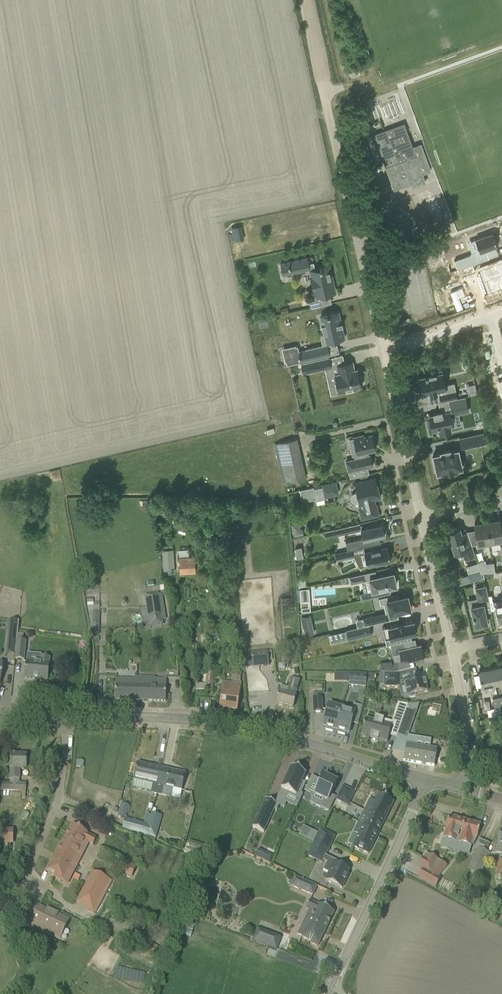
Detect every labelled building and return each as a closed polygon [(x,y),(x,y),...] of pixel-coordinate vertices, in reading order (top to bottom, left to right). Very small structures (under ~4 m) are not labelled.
[(407,142),(401,125),(374,135),(394,189),(410,183),(412,187),(425,182),(410,141),(407,142)] [(429,200),(439,231),(454,226),(448,206),(435,211),(433,203),(439,201),(438,197),(429,200)] [(240,226),(231,228),(233,237),(234,237),(242,235),(240,226)] [(471,254),(454,260),(457,270),(489,258),(486,251),(489,250),(488,249),(497,246),(492,233),(475,239),(479,250),(470,253),(471,254)] [(312,271),(318,296),(332,293),(329,282),(333,282),(329,266),(315,269),(313,262),(308,263),(307,258),(288,262),(291,273),(308,269),(309,271),(312,271)] [(484,267),(488,278),(501,273),(501,260),(484,267)] [(488,278),(493,290),(490,291),(492,298),(501,295),(501,273),(488,278)] [(319,299),(309,301),(311,308),(321,306),(319,299)] [(349,336),(343,311),(324,315),(330,341),(349,336)] [(333,354),(331,343),(309,348),(312,359),(333,354)] [(331,367),(329,357),(301,364),(304,373),(331,367)] [(359,376),(357,369),(354,369),(352,362),(336,365),(338,373),(335,374),(339,393),(356,389),(356,388),(361,386),(361,385),(362,382),(361,377),(359,376)] [(431,393),(432,394),(438,393),(437,391),(440,391),(440,394),(441,402),(449,400),(457,399),(455,391),(446,392),(441,371),(432,373),(432,375),(428,376),(427,375),(425,375),(425,377),(420,378),(420,379),(419,379),(420,386),(422,386),(424,394),(431,393)] [(457,399),(449,400),(451,409),(448,409),(448,412),(442,413),(441,411),(434,413),(434,415),(429,416),(432,430),(438,429),(440,434),(451,432),(450,426),(453,426),(450,415),(468,411),(465,397),(457,398),(457,399)] [(488,443),(486,432),(469,435),(472,446),(488,443)] [(372,435),(364,436),(363,435),(354,437),(356,448),(353,448),(351,450),(352,455),(355,456),(358,456),(358,458),(346,461),(348,471),(349,471),(351,478),(358,476),(356,469),(373,466),(370,456),(367,456),(366,452),(373,450),(372,444),(374,444),(373,442),(375,442),(374,436),(372,436),(372,435)] [(278,443),(287,482),(306,478),(296,439),(278,443)] [(454,469),(462,468),(458,450),(458,449),(457,450),(450,451),(450,450),(441,452),(441,453),(434,455),(433,455),(433,456),(434,457),(432,457),(434,465),(435,465),(437,472),(437,473),(438,473),(444,471),(444,472),(455,470),(454,469)] [(351,499),(352,500),(352,501),(353,502),(354,502),(354,503),(355,503),(356,503),(360,502),(361,508),(359,509),(362,519),(378,515),(376,505),(374,505),(373,499),(380,498),(376,478),(354,483),(357,493),(354,493),(354,494),(353,494),(352,495),(352,496),(351,497),(351,498),(351,499)] [(315,497),(315,501),(324,499),(324,497),(338,494),(335,482),(323,485),(324,487),(313,489),(315,497)] [(315,497),(313,489),(312,487),(299,490),(302,501),(315,498),(315,497)] [(490,543),(491,545),(491,543),(495,542),(495,543),(501,542),(501,540),(501,536),(499,519),(494,520),(494,518),(486,519),(490,543)] [(490,543),(486,519),(479,520),(479,522),(474,523),(478,544),(479,544),(479,546),(486,545),(486,543),(490,543)] [(292,535),(301,534),(299,521),(290,522),(292,535)] [(229,523),(230,536),(241,534),(239,522),(229,523)] [(382,524),(361,528),(363,538),(345,542),(347,549),(347,550),(351,549),(380,543),(379,537),(385,536),(384,532),(385,532),(384,527),(383,527),(382,524)] [(343,533),(342,527),(330,530),(332,536),(343,533)] [(475,555),(469,538),(467,531),(461,533),(459,529),(460,528),(457,529),(455,528),(453,529),(452,530),(450,531),(447,532),(448,533),(448,532),(455,552),(454,552),(454,553),(461,551),(464,559),(475,555)] [(390,561),(387,547),(364,552),(367,566),(375,564),(376,566),(383,564),(382,563),(390,561)] [(175,572),(173,548),(162,549),(164,573),(175,572)] [(347,550),(335,553),(337,561),(352,557),(351,549),(347,550)] [(179,556),(180,572),(196,571),(194,555),(179,556)] [(495,572),(493,562),(486,563),(485,560),(477,562),(480,571),(481,573),(483,572),(483,573),(495,572)] [(469,574),(471,581),(484,578),(483,573),(483,572),(481,573),(480,571),(469,574)] [(365,580),(364,573),(349,576),(350,584),(365,580)] [(396,585),(395,582),(396,582),(395,575),(394,576),(393,573),(369,578),(372,588),(367,589),(368,591),(359,593),(361,599),(390,593),(389,587),(396,585)] [(486,609),(490,608),(486,587),(476,589),(479,605),(471,606),(471,607),(470,608),(471,614),(473,614),(475,626),(487,623),(485,612),(487,612),(486,609)] [(308,588),(299,589),(300,601),(309,600),(308,588)] [(144,596),(150,628),(163,626),(158,593),(144,596)] [(410,609),(407,595),(399,597),(398,593),(379,598),(380,604),(383,604),(386,614),(410,609)] [(500,598),(500,600),(493,602),(493,601),(492,601),(495,615),(497,614),(499,621),(501,621),(501,623),(501,622),(501,597),(500,598)] [(383,621),(382,614),(363,618),(365,625),(369,624),(383,621)] [(414,623),(413,620),(388,626),(392,644),(411,639),(410,633),(416,632),(415,630),(417,629),(415,622),(414,623)] [(8,632),(7,644),(16,645),(17,640),(18,624),(8,623),(7,632),(8,632)] [(371,634),(369,624),(365,625),(346,629),(348,639),(371,634)] [(312,625),(303,627),(305,636),(315,633),(312,625)] [(15,660),(23,661),(25,641),(17,640),(16,645),(15,660)] [(406,648),(404,641),(390,644),(393,654),(400,652),(403,665),(424,660),(420,644),(406,648)] [(252,653),(253,668),(269,666),(267,652),(252,653)] [(47,681),(49,658),(40,657),(40,663),(26,662),(24,679),(47,681)] [(390,662),(379,665),(381,673),(392,671),(390,662)] [(491,667),(495,683),(501,681),(501,665),(491,667)] [(495,683),(491,667),(479,670),(482,686),(483,685),(485,691),(495,688),(494,683),(495,683)] [(349,686),(365,687),(367,675),(350,674),(349,686)] [(402,681),(400,674),(396,674),(384,674),(384,687),(405,687),(408,697),(410,696),(410,698),(415,697),(415,695),(427,692),(425,683),(427,683),(426,676),(404,681),(402,681)] [(115,679),(115,700),(165,702),(166,680),(155,680),(155,678),(136,677),(136,680),(115,679)] [(279,694),(276,704),(292,708),(295,699),(297,691),(300,681),(291,678),(287,695),(279,693),(279,694)] [(238,702),(240,689),(240,687),(230,686),(231,683),(223,682),(223,684),(220,700),(219,710),(237,712),(238,702)] [(313,699),(313,713),(322,712),(321,698),(313,699)] [(335,733),(341,708),(337,707),(337,706),(331,704),(330,706),(328,705),(322,727),(326,728),(325,730),(335,733)] [(402,705),(394,727),(400,729),(407,708),(408,706),(402,705)] [(348,734),(354,712),(352,712),(353,710),(346,708),(346,710),(341,708),(335,733),(344,735),(345,733),(348,734)] [(407,708),(400,729),(397,736),(407,739),(416,711),(407,708)] [(365,718),(361,737),(370,739),(370,740),(378,742),(378,741),(387,744),(392,725),(383,723),(383,720),(375,718),(375,721),(365,718)] [(406,744),(403,761),(434,766),(437,750),(406,744)] [(25,792),(25,791),(26,783),(19,783),(19,772),(26,772),(26,756),(11,755),(10,783),(0,783),(0,791),(25,792)] [(151,793),(157,794),(157,793),(159,783),(158,782),(161,769),(137,763),(133,780),(143,782),(153,784),(151,793)] [(291,768),(291,769),(278,796),(285,799),(288,793),(299,798),(305,783),(301,782),(304,775),(305,775),(305,774),(302,773),(303,772),(294,768),(294,769),(291,768)] [(157,793),(157,794),(172,797),(174,789),(181,791),(183,784),(185,774),(161,769),(158,782),(159,783),(157,793)] [(324,776),(314,796),(324,801),(320,808),(329,812),(336,798),(331,796),(337,783),(324,776)] [(341,787),(334,801),(341,804),(347,791),(341,787)] [(354,794),(347,791),(341,804),(347,807),(354,794)] [(384,821),(393,804),(377,797),(374,804),(369,801),(364,811),(384,821)] [(265,799),(252,827),(263,832),(276,804),(265,799)] [(120,803),(116,815),(124,818),(128,805),(120,803)] [(384,821),(364,811),(358,823),(379,833),(384,821)] [(148,825),(145,836),(156,839),(162,817),(151,813),(148,825)] [(449,816),(443,839),(458,843),(459,843),(461,834),(465,821),(449,816)] [(122,829),(145,836),(148,825),(125,819),(122,829)] [(461,834),(459,843),(470,846),(471,844),(473,845),(474,842),(475,843),(476,839),(480,825),(465,821),(461,834)] [(379,833),(358,823),(353,833),(358,836),(353,847),(368,854),(379,833)] [(71,826),(63,842),(62,841),(47,870),(55,874),(53,878),(62,882),(66,875),(71,877),(77,865),(72,863),(84,840),(93,845),(96,839),(87,834),(71,826)] [(12,844),(13,829),(0,828),(0,844),(12,844)] [(311,830),(306,839),(314,843),(318,834),(311,830)] [(314,843),(328,850),(335,837),(320,830),(318,834),(314,843)] [(342,889),(349,875),(347,874),(349,871),(340,866),(341,864),(325,856),(328,850),(314,843),(307,856),(322,863),(323,861),(327,863),(323,871),(328,874),(325,881),(342,889)] [(434,846),(433,852),(445,855),(447,849),(435,846),(434,846)] [(478,848),(467,871),(479,876),(490,853),(478,848)] [(431,874),(440,862),(426,854),(418,867),(423,869),(431,874)] [(119,873),(130,878),(136,865),(125,860),(119,873)] [(440,879),(438,878),(447,867),(440,862),(431,874),(423,869),(418,878),(435,888),(440,879)] [(105,877),(95,895),(104,900),(97,913),(104,917),(120,885),(109,879),(105,877)] [(290,886),(312,896),(316,886),(295,877),(290,886)] [(308,911),(313,913),(301,938),(309,942),(308,942),(317,947),(334,912),(309,901),(305,909),(308,911)] [(50,932),(61,937),(69,918),(39,904),(31,920),(51,929),(50,932)] [(253,940),(276,949),(280,938),(257,929),(253,940)]
